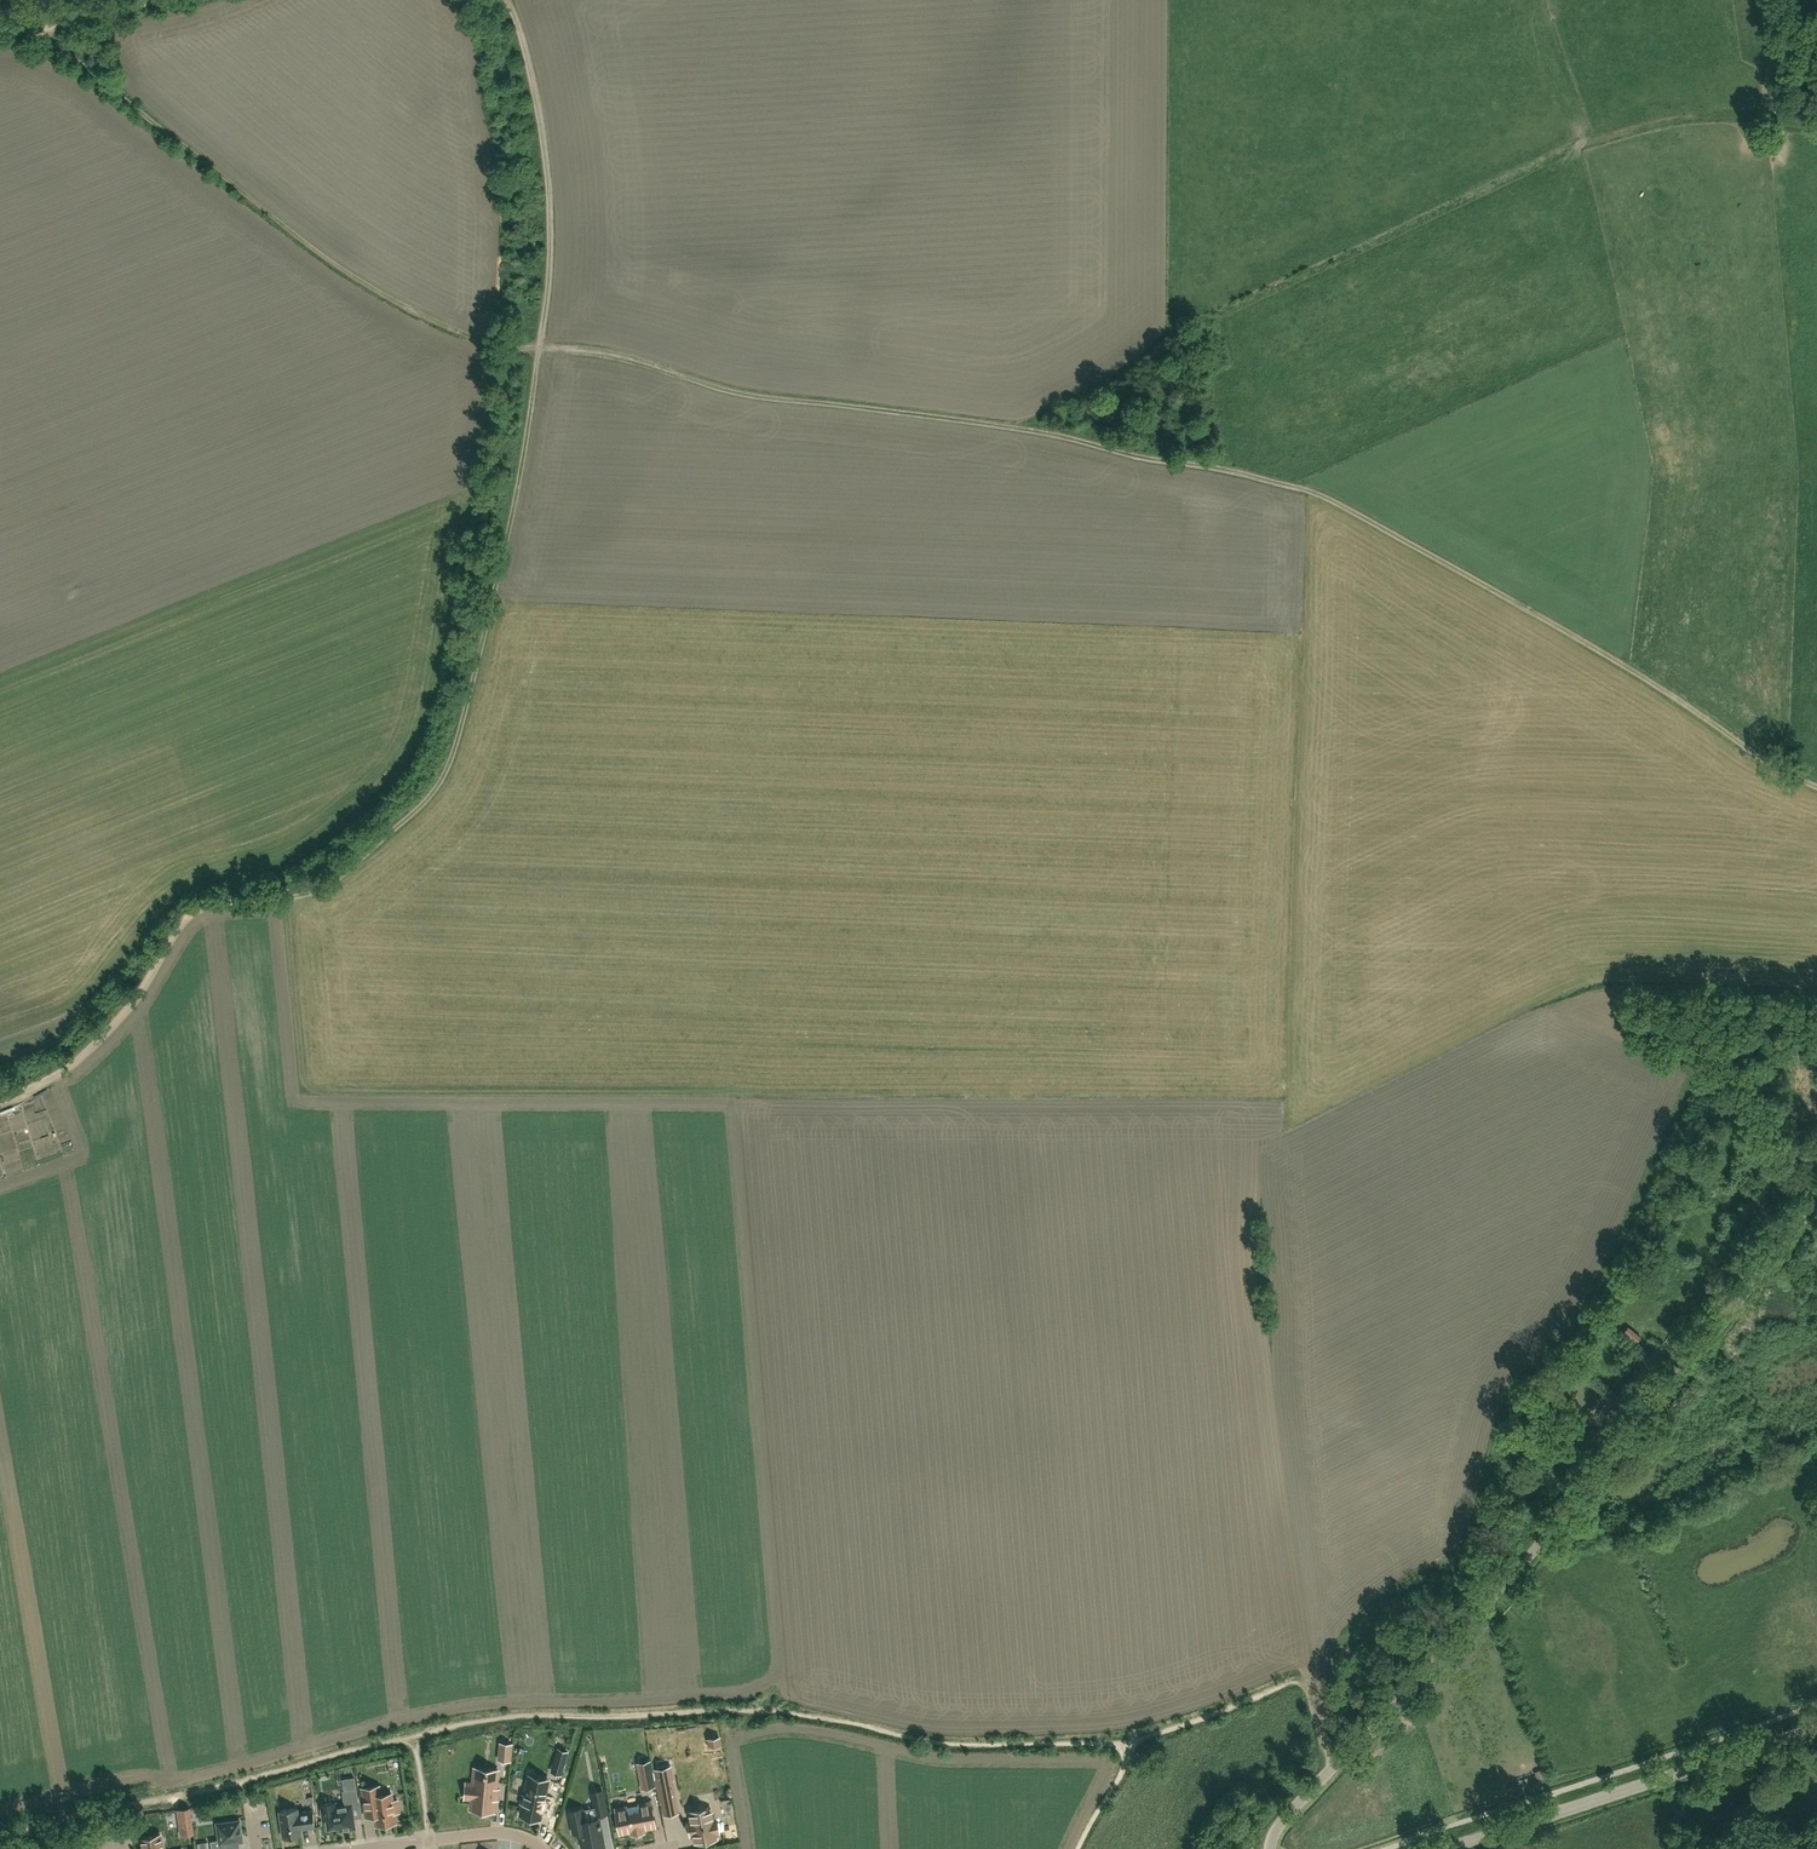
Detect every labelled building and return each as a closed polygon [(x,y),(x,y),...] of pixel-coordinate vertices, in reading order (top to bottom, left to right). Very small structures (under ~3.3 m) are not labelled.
[(1622,1337),(1634,1347),(1641,1342),(1628,1331),(1622,1337)] [(500,1742),(499,1759),(510,1760),(512,1743),(500,1742)] [(558,1749),(554,1762),(552,1770),(561,1773),(563,1764),(567,1752),(558,1749)] [(638,1763),(643,1788),(654,1786),(649,1761),(638,1763)] [(656,1768),(663,1802),(676,1800),(669,1766),(656,1768)] [(473,1773),(472,1784),(466,1784),(465,1797),(471,1798),(470,1809),(494,1811),(495,1799),(497,1799),(498,1789),(496,1788),(498,1775),(487,1774),(487,1773),(484,1772),(484,1774),(473,1773)] [(544,1779),(533,1776),(531,1785),(527,1784),(524,1795),(522,1794),(521,1803),(522,1803),(520,1814),(540,1818),(547,1789),(542,1788),(544,1779)] [(391,1793),(390,1794),(380,1795),(379,1786),(362,1788),(366,1816),(375,1815),(376,1824),(395,1821),(394,1813),(399,1812),(397,1800),(392,1800),(391,1793)] [(343,1791),(344,1803),(335,1805),(334,1802),(321,1804),(323,1818),(327,1818),(328,1827),(340,1825),(340,1829),(354,1827),(353,1818),(352,1818),(350,1801),(358,1800),(356,1789),(343,1791)] [(598,1814),(606,1812),(602,1791),(593,1793),(595,1806),(597,1814),(598,1814)] [(631,1831),(632,1833),(644,1831),(644,1829),(655,1827),(650,1802),(615,1808),(620,1833),(631,1831)] [(713,1820),(710,1807),(689,1812),(691,1822),(688,1822),(691,1835),(693,1834),(695,1842),(716,1838),(715,1833),(718,1832),(716,1819),(713,1820)] [(297,1813),(297,1808),(280,1810),(284,1837),(301,1835),(300,1828),(303,1827),(303,1828),(315,1826),(313,1811),(297,1813)] [(599,1823),(599,1819),(584,1821),(582,1809),(582,1808),(569,1811),(573,1832),(581,1831),(582,1837),(580,1837),(582,1847),(584,1846),(585,1848),(604,1845),(600,1826),(601,1826),(600,1823),(599,1823)] [(192,1834),(189,1809),(177,1810),(180,1835),(192,1834)] [(242,1841),(240,1820),(217,1823),(219,1839),(210,1840),(211,1848),(235,1848),(234,1842),(242,1841)] [(160,1834),(142,1839),(144,1848),(142,1848),(164,1848),(160,1834)]
